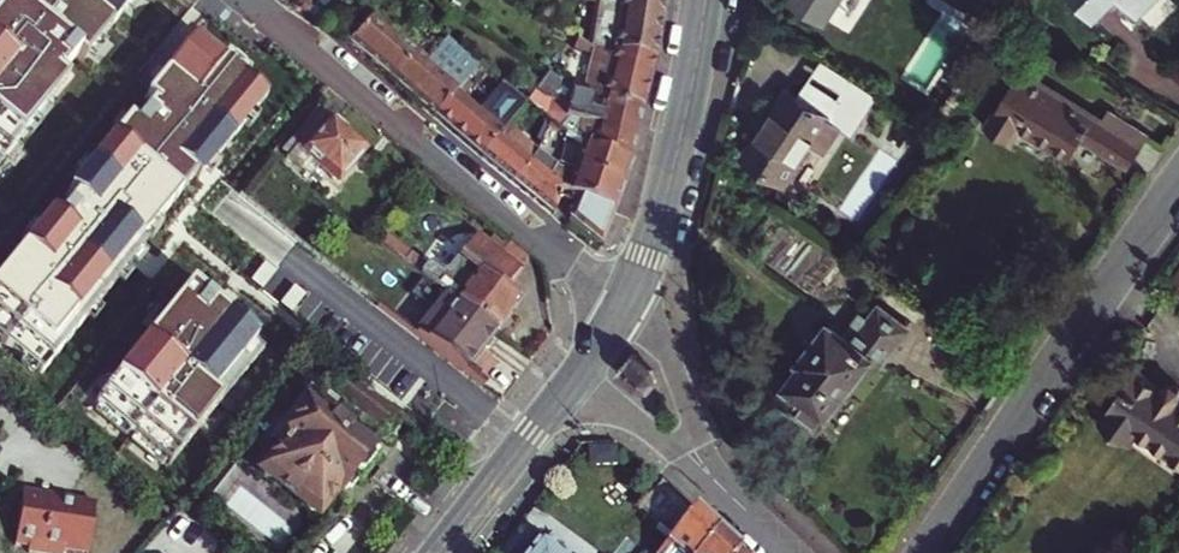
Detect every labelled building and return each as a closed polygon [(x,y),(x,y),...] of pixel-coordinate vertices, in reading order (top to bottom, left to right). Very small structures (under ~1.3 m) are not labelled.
[(365,0),(351,0),(361,8),(365,0)] [(656,57),(664,0),(662,0),(594,0),(619,13),(615,50),(656,57)] [(828,22),(843,0),(795,0),(828,22)] [(1094,18),(1114,0),(1077,0),(1094,18)] [(1138,15),(1154,0),(1124,0),(1138,15)] [(366,26),(351,44),(434,118),(465,82),(480,66),(447,40),(426,63),(367,14),(360,21),(366,26)] [(604,98),(644,109),(656,57),(615,50),(604,98)] [(818,57),(805,75),(834,95),(846,77),(818,57)] [(1022,68),(988,125),(1013,140),(1023,124),(1072,154),(1084,134),(1130,161),(1149,131),(1106,106),(1101,115),(1022,68)] [(742,156),(780,182),(807,141),(820,150),(836,127),(847,134),(873,95),(846,77),(834,95),(805,75),(793,94),(786,90),(742,156)] [(502,134),(500,132),(462,99),(471,88),(465,82),(434,118),(481,159),(500,137),(502,134)] [(644,109),(604,98),(602,106),(582,101),(578,119),(637,134),(644,109)] [(363,151),(317,110),(281,152),(310,178),(319,167),(337,182),(363,151)] [(570,135),(583,141),(630,161),(632,157),(637,134),(578,119),(561,115),(553,123),(570,135)] [(507,143),(513,135),(504,127),(500,132),(502,134),(500,137),(507,143)] [(531,149),(513,135),(507,143),(500,137),(481,159),(514,186),(531,163),(525,157),(531,149)] [(583,141),(573,167),(620,186),(630,161),(583,141)] [(531,163),(537,155),(531,149),(525,157),(531,163)] [(537,155),(531,163),(514,186),(552,216),(559,192),(561,185),(549,175),(554,168),(537,155)] [(620,186),(573,167),(570,174),(554,168),(549,175),(561,185),(559,192),(575,200),(566,222),(596,247),(620,186)] [(447,296),(493,333),(518,301),(504,291),(518,272),(518,271),(498,256),(473,237),(445,273),(430,261),(419,275),(447,296)] [(529,257),(510,242),(498,256),(518,271),(529,257)] [(447,296),(418,333),(465,370),(493,333),(447,296)] [(806,397),(796,410),(817,427),(873,357),(880,363),(908,328),(878,304),(868,318),(852,338),(847,334),(830,322),(801,358),(805,361),(787,383),(806,397)] [(863,314),(847,334),(852,338),(868,318),(863,314)] [(631,352),(614,371),(634,388),(646,390),(654,381),(653,370),(631,352)] [(1178,385),(1170,383),(1164,387),(1136,368),(1099,422),(1130,444),(1138,432),(1178,460),(1178,387),(1178,385)] [(349,378),(332,398),(385,440),(401,419),(349,378)] [(302,409),(280,438),(285,442),(273,459),(268,459),(261,464),(261,475),(270,481),(277,480),(302,499),(305,510),(314,514),(322,511),(326,503),(325,498),(349,468),(361,477),(376,457),(344,432),(348,427),(316,402),(308,414),(302,409)] [(673,538),(693,513),(662,485),(641,508),(673,538)] [(56,495),(25,492),(18,545),(32,547),(31,552),(36,552),(64,552),(65,549),(89,551),(94,504),(72,501),(56,500),(56,495)] [(715,534),(700,552),(736,552),(715,534)] [(543,538),(531,552),(561,552),(543,538)]
